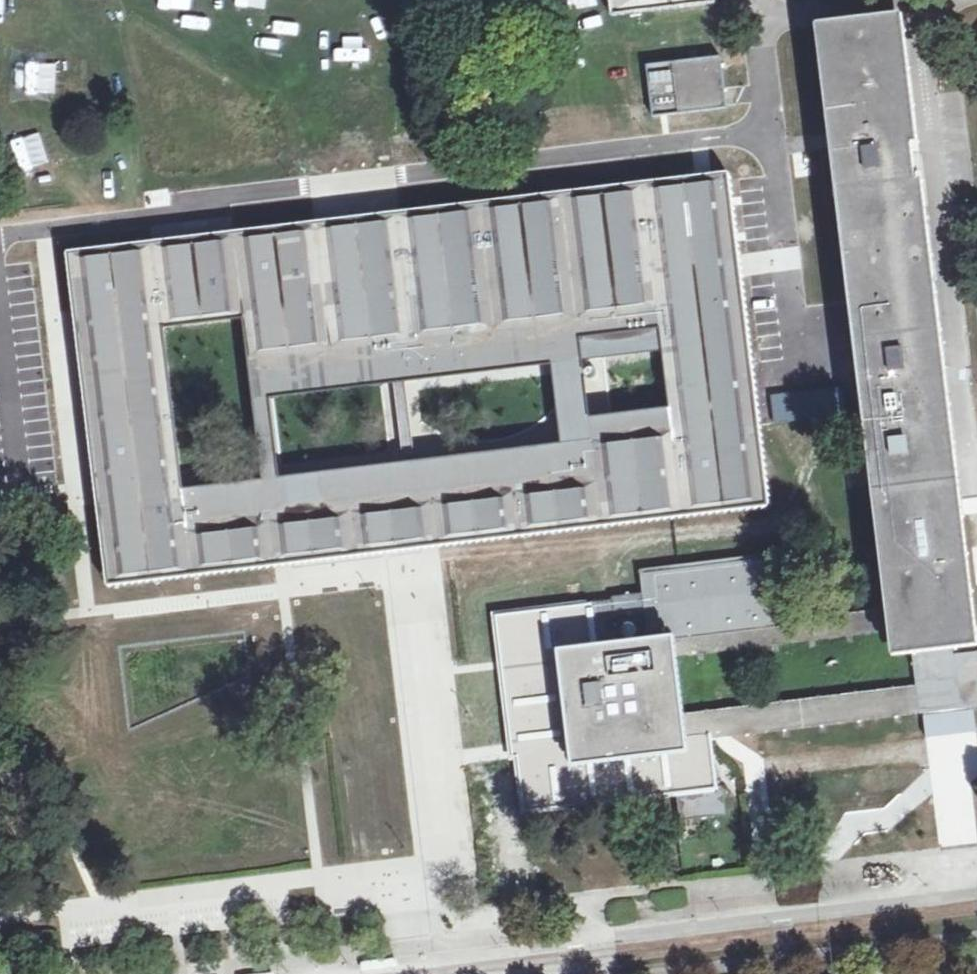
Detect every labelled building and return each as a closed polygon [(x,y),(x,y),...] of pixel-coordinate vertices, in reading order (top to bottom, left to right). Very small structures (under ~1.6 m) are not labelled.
[(611,13),(714,0),(610,0),(611,13)] [(370,63),(400,58),(395,26),(365,31),(370,63)] [(976,657),(976,583),(908,29),(819,40),(859,388),(862,411),(887,609),(889,632),(894,667),(976,657)] [(720,53),(645,63),(653,115),(727,106),(720,53)] [(48,136),(16,138),(18,171),(50,169),(48,136)] [(112,581),(281,560),(408,544),(583,523),(584,528),(639,521),(768,505),(758,424),(755,402),(752,402),(725,178),(73,257),(96,443),(102,499),(112,581)] [(829,389),(770,395),(774,422),(832,415),(829,389)] [(717,789),(712,750),(710,734),(708,723),(707,712),(684,714),(677,658),(675,647),(674,636),(718,631),(785,622),(777,553),(710,562),(640,570),(643,593),(613,597),(602,598),(592,599),(593,604),(496,615),(496,614),(495,614),(495,616),(501,661),(508,660),(509,664),(509,668),(501,669),(502,675),(511,744),(519,743),(520,750),(521,757),(517,757),(524,812),(565,807),(603,802),(641,797),(679,792),(682,819),(688,818),(725,813),(721,788),(717,789)] [(675,647),(677,658),(889,632),(887,609),(785,622),(718,631),(674,636),(675,647)] [(710,734),(754,728),(766,728),(924,708),(950,705),(965,703),(976,701),(976,657),(954,659),(914,665),(917,686),(707,712),(708,723),(710,734)]
